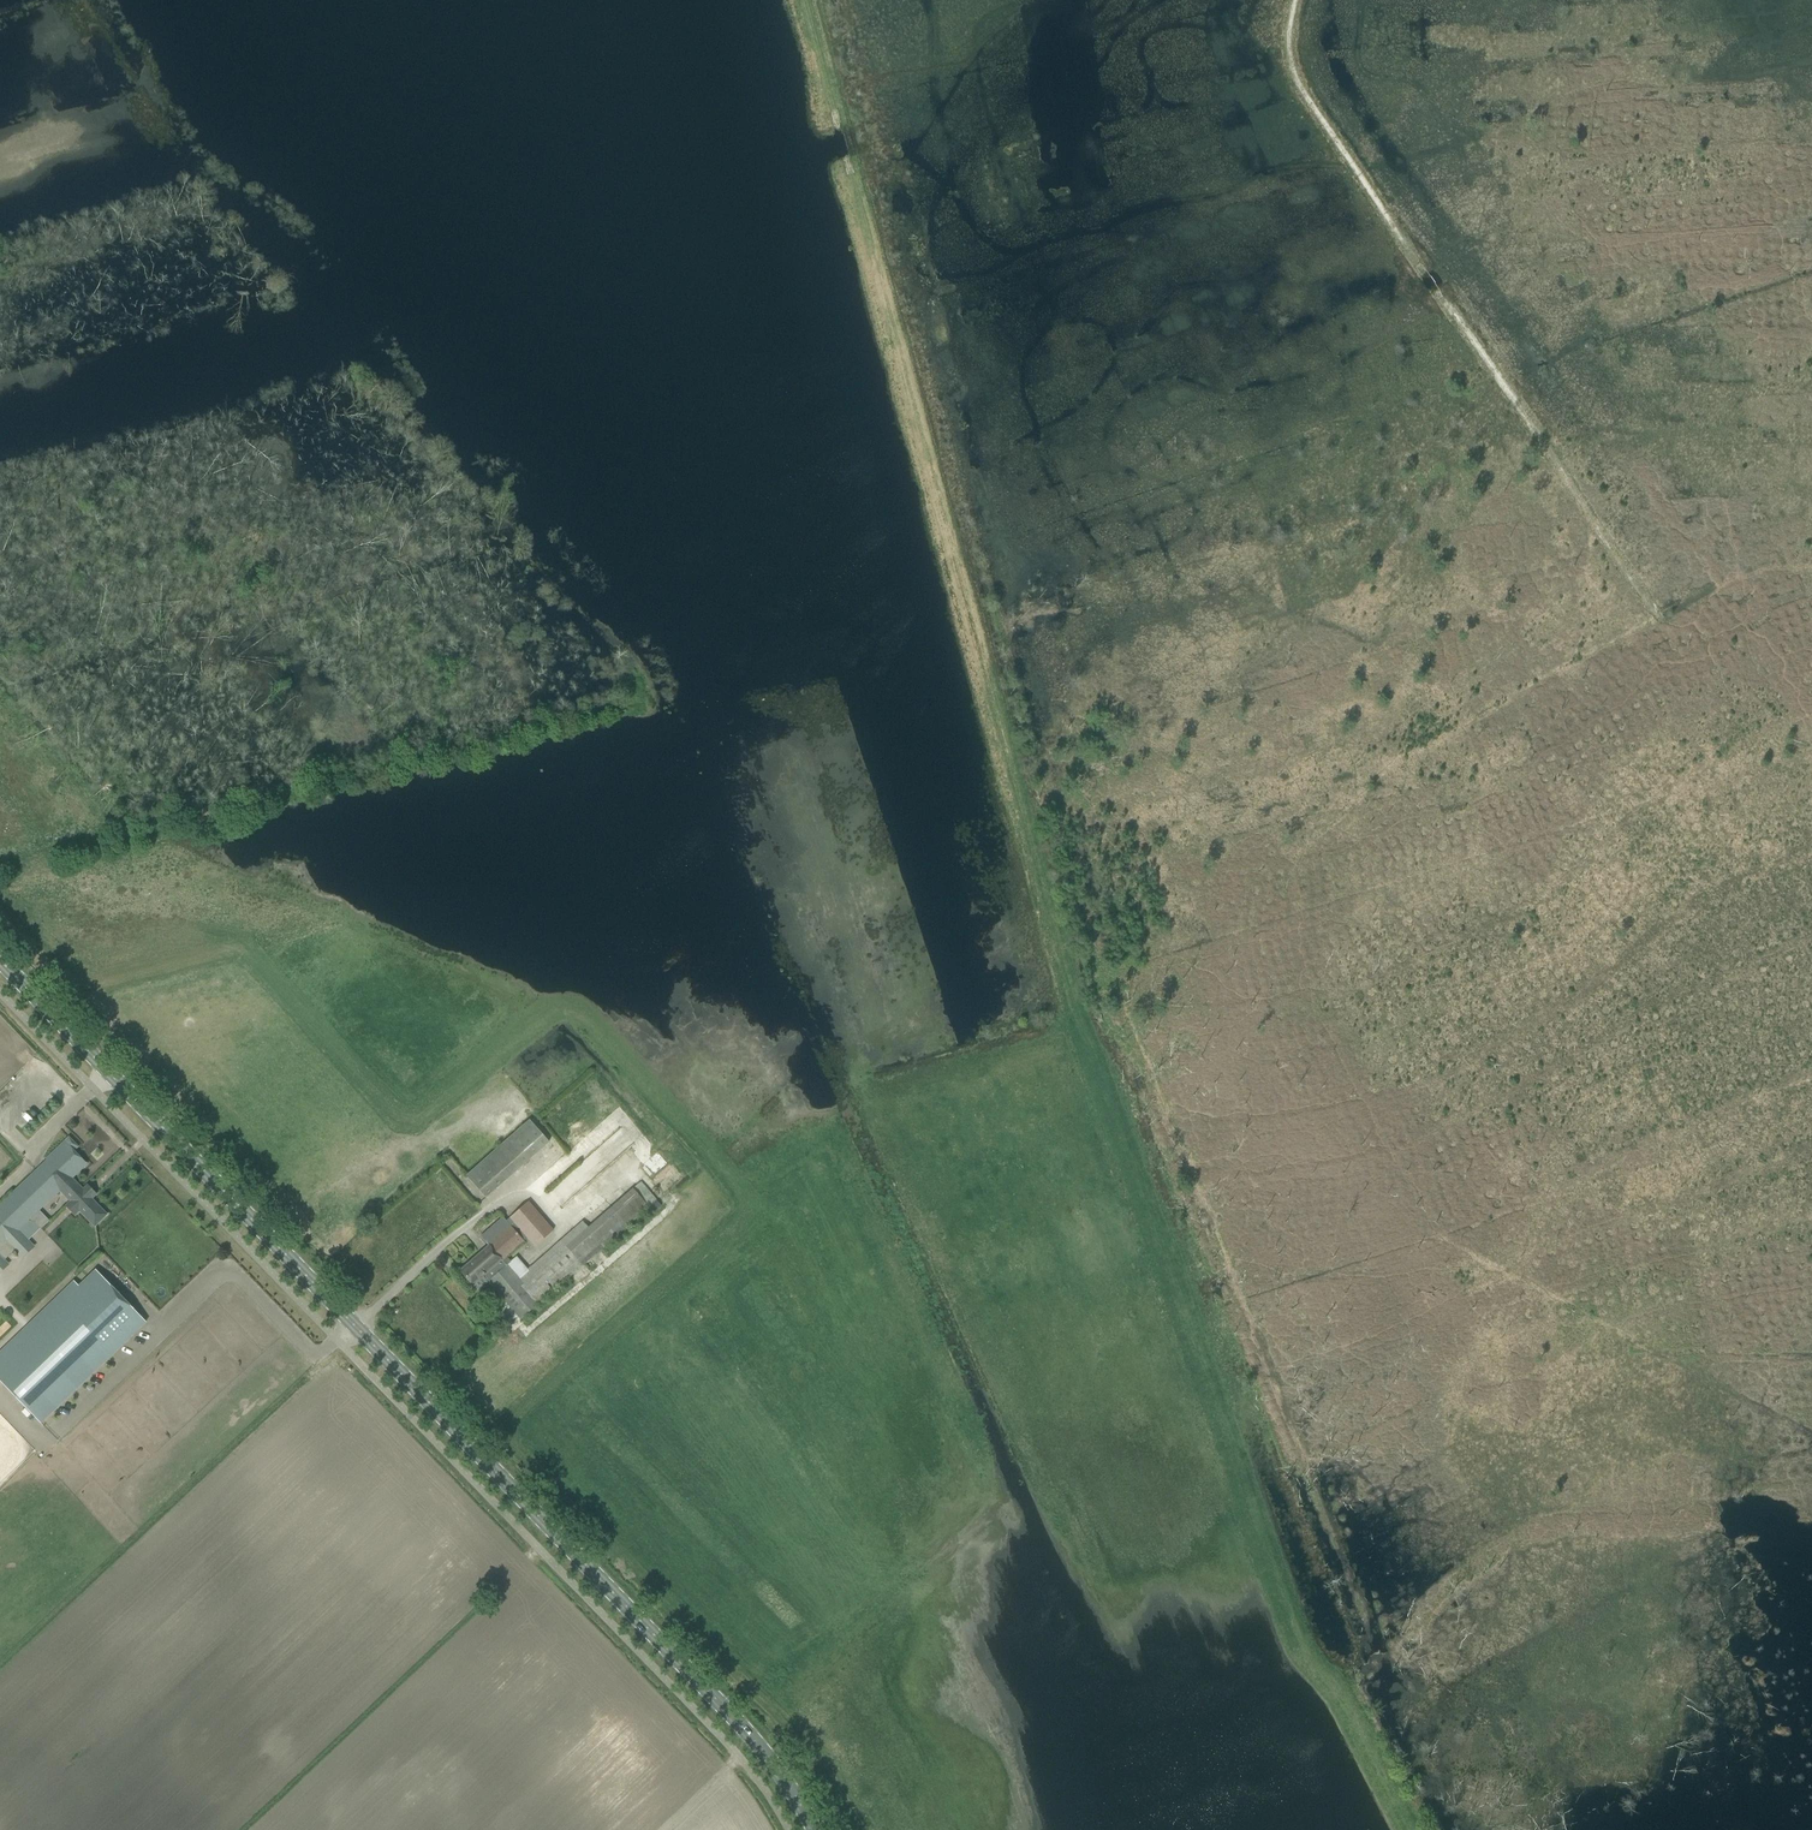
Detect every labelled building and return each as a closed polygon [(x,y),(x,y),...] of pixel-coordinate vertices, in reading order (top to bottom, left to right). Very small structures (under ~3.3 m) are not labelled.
[(469,1174),(466,1176),(486,1198),(549,1142),(529,1120),(469,1174)] [(0,1205),(0,1248),(7,1241),(15,1250),(27,1239),(18,1230),(60,1191),(70,1202),(68,1204),(77,1213),(79,1211),(91,1223),(103,1211),(92,1199),(93,1198),(85,1188),(83,1190),(72,1178),(87,1164),(71,1148),(75,1143),(69,1137),(0,1205)] [(595,1154),(560,1178),(569,1191),(604,1168),(595,1154)] [(488,1246),(460,1270),(473,1285),(483,1277),(487,1282),(488,1282),(492,1286),(521,1320),(566,1280),(567,1280),(585,1264),(590,1260),(657,1201),(642,1183),(589,1229),(583,1222),(543,1257),(528,1270),(529,1271),(520,1279),(507,1264),(511,1261),(506,1256),(513,1251),(524,1241),(511,1226),(508,1223),(503,1217),(480,1237),(487,1245),(488,1246)] [(657,1201),(653,1205),(657,1210),(661,1206),(657,1201)] [(528,1202),(509,1218),(534,1247),(553,1231),(528,1202)] [(590,1260),(585,1264),(589,1269),(594,1264),(590,1260)] [(146,1322),(96,1270),(0,1362),(0,1379),(42,1423),(146,1322)]
